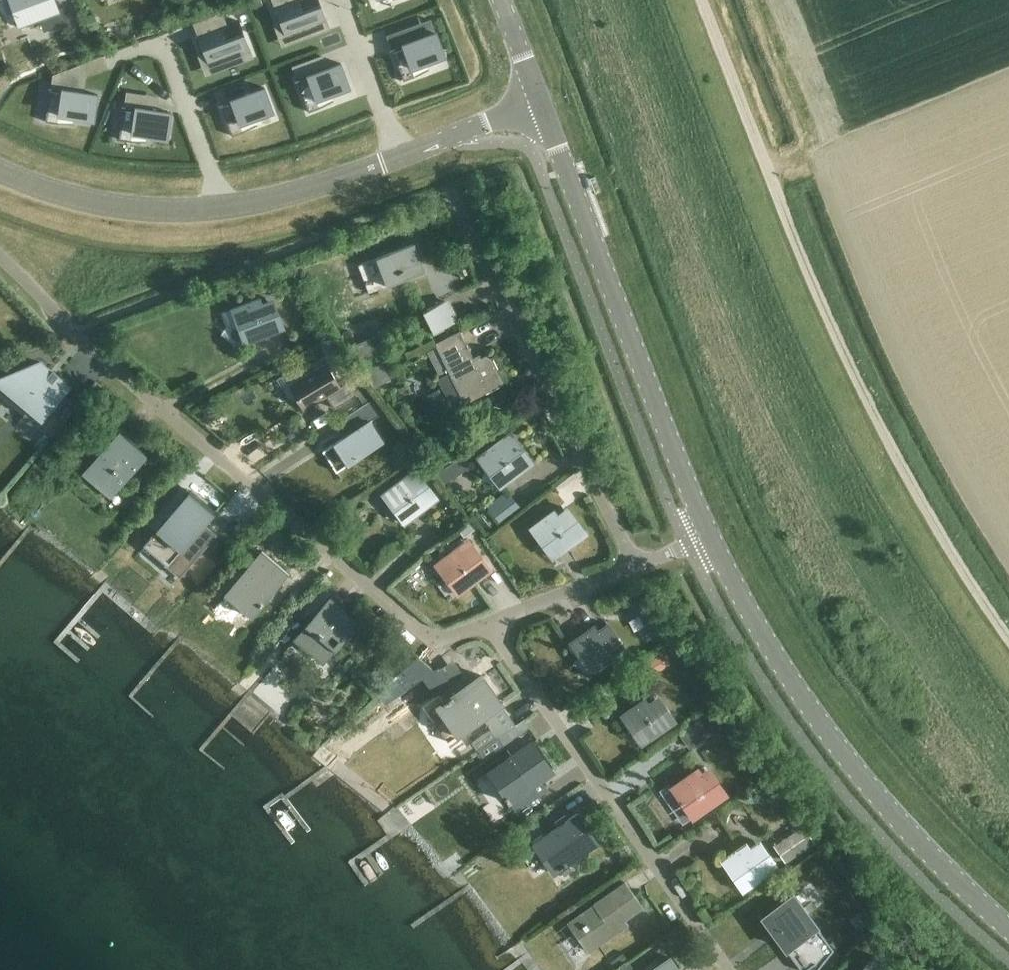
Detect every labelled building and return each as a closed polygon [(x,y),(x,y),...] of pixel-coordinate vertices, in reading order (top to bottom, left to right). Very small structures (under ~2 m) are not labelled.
[(19,25),(38,18),(41,26),(54,22),(55,26),(69,21),(64,9),(57,11),(53,0),(10,0),(19,25)] [(250,9),(263,5),(261,0),(249,0),(247,1),(250,9)] [(325,18),(318,0),(292,0),(275,6),(285,33),(325,18)] [(231,7),(234,15),(247,11),(243,2),(231,7)] [(162,10),(151,14),(154,23),(165,19),(162,10)] [(93,13),(83,17),(89,32),(99,28),(93,13)] [(238,20),(198,35),(209,62),(248,47),(238,20)] [(392,49),(403,80),(429,71),(426,63),(444,56),(444,57),(445,57),(436,31),(390,49),(390,50),(392,49)] [(297,80),(308,111),(334,102),(331,94),(349,88),(350,88),(341,62),(294,80),(295,81),(297,80)] [(50,88),(45,121),(73,125),(74,117),(92,120),(92,121),(93,121),(97,94),(49,87),(49,88),(50,88)] [(220,104),(232,136),(257,126),(255,118),(272,112),(273,113),(274,112),(264,87),(218,104),(219,105),(220,104)] [(124,106),(119,139),(146,143),(147,135),(166,138),(166,139),(167,139),(171,112),(122,105),(122,106),(124,106)] [(426,270),(415,243),(378,258),(389,285),(426,270)] [(271,300),(260,304),(257,298),(230,308),(243,343),(282,328),(271,300)] [(459,319),(448,298),(423,311),(433,332),(459,319)] [(370,352),(359,328),(348,333),(359,357),(370,352)] [(454,408),(504,384),(489,354),(476,360),(461,330),(434,342),(449,373),(439,377),(454,408)] [(374,387),(390,378),(381,361),(365,370),(374,387)] [(44,378),(51,370),(40,362),(29,366),(28,365),(0,376),(0,393),(46,432),(72,401),(44,378)] [(324,362),(289,384),(303,408),(325,395),(333,407),(357,392),(355,388),(349,380),(340,386),(324,362)] [(362,384),(355,388),(357,392),(363,401),(372,395),(362,384)] [(383,440),(369,420),(382,412),(372,397),(339,419),(348,433),(322,450),(336,471),(383,440)] [(72,401),(46,432),(52,436),(77,406),(72,401)] [(129,442),(131,440),(120,430),(82,475),(108,497),(145,455),(129,442)] [(514,436),(504,443),(501,439),(477,456),(499,486),(532,461),(514,436)] [(432,437),(429,455),(446,458),(449,440),(432,437)] [(448,464),(438,470),(445,482),(455,475),(448,464)] [(414,467),(381,492),(404,522),(437,497),(414,467)] [(214,510),(190,490),(144,544),(168,564),(174,557),(186,567),(215,532),(204,523),(214,510)] [(505,492),(487,506),(498,521),(519,505),(511,495),(509,497),(505,492)] [(557,515),(553,510),(530,527),(551,556),(585,532),(567,507),(557,515)] [(479,529),(471,519),(461,527),(469,537),(479,529)] [(472,544),(462,551),(458,546),(435,563),(456,593),(490,568),(472,544)] [(215,604),(235,620),(243,611),(261,627),(273,612),(278,616),(292,600),(278,588),(284,581),(255,557),(240,575),(232,569),(213,591),(221,598),(215,604)] [(633,603),(656,638),(668,631),(645,595),(633,603)] [(357,621),(330,598),(296,639),(323,662),(357,621)] [(607,623),(597,629),(593,625),(569,642),(590,672),(624,648),(607,623)] [(663,652),(644,664),(651,676),(670,663),(663,652)] [(416,657),(396,675),(403,684),(419,673),(438,699),(428,706),(449,736),(456,731),(459,734),(483,718),(490,728),(472,741),(477,749),(497,736),(514,724),(500,705),(501,704),(481,674),(470,682),(466,685),(461,677),(453,683),(441,667),(432,669),(431,669),(417,657),(416,657)] [(657,695),(647,702),(644,698),(620,715),(640,745),(675,721),(657,695)] [(514,724),(497,736),(498,736),(503,744),(529,726),(523,718),(514,724)] [(703,718),(680,734),(689,747),(713,732),(703,718)] [(546,789),(539,779),(552,771),(532,741),(488,771),(516,810),(546,789)] [(708,769),(698,776),(694,771),(670,787),(691,817),(725,794),(708,769)] [(597,842),(576,812),(532,843),(553,872),(597,842)] [(801,825),(773,845),(786,862),(813,842),(801,825)] [(759,841),(748,848),(745,843),(721,860),(742,890),(776,866),(759,841)] [(618,930),(614,925),(642,906),(625,881),(567,921),(588,951),(618,930)] [(762,916),(801,969),(816,969),(833,949),(793,894),(762,916)] [(673,932),(667,937),(671,943),(678,939),(673,932)] [(606,959),(614,969),(615,969),(623,963),(615,952),(606,959)] [(859,969),(894,969),(872,953),(859,969)] [(651,969),(679,969),(669,957),(651,969)] [(629,962),(617,969),(634,969),(629,962)]
